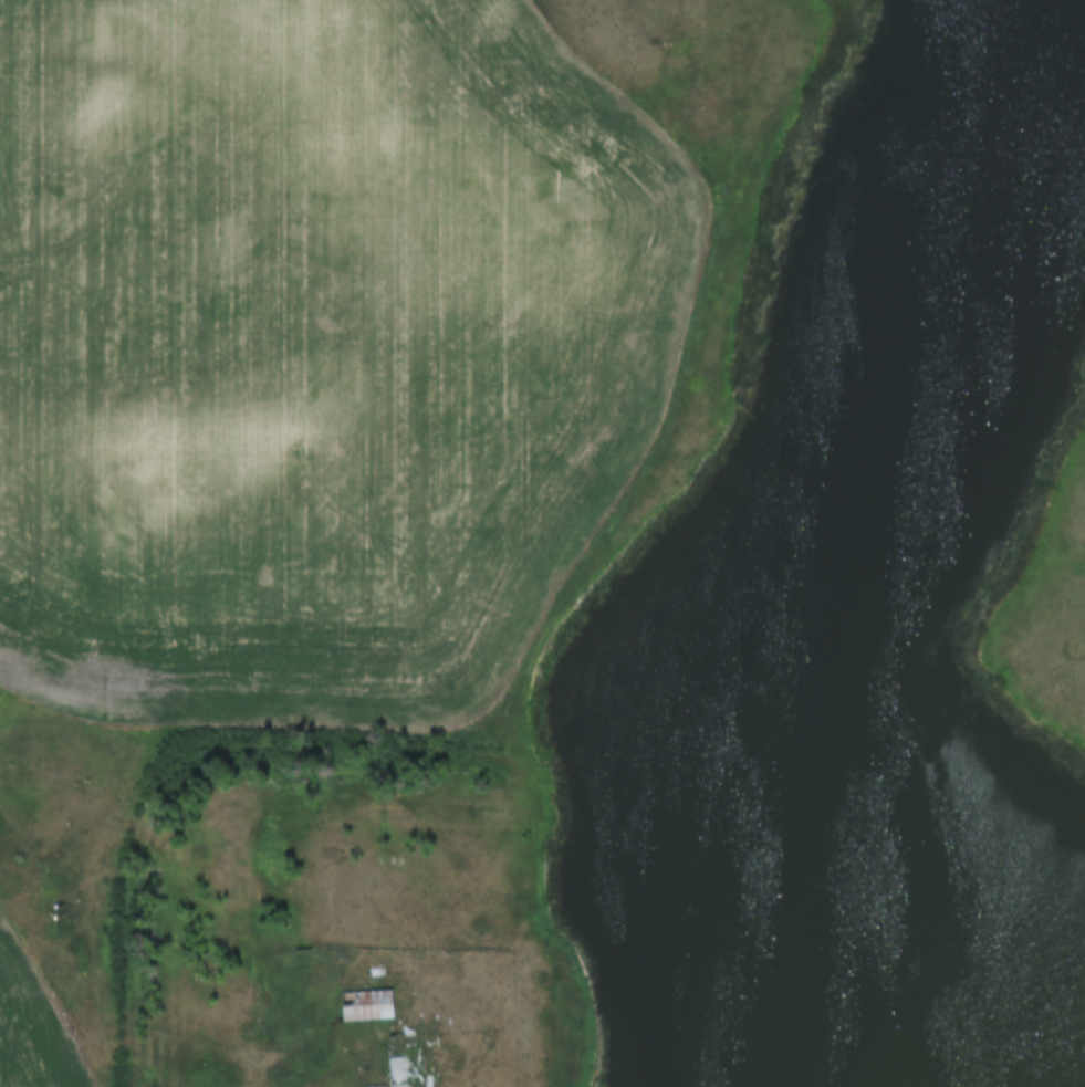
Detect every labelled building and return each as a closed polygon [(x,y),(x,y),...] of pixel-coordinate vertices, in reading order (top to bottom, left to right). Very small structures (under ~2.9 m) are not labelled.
[(337,1019),(388,1019),(388,990),(337,990),(337,1019)] [(389,1086),(422,1086),(419,1055),(387,1057),(389,1086)]
